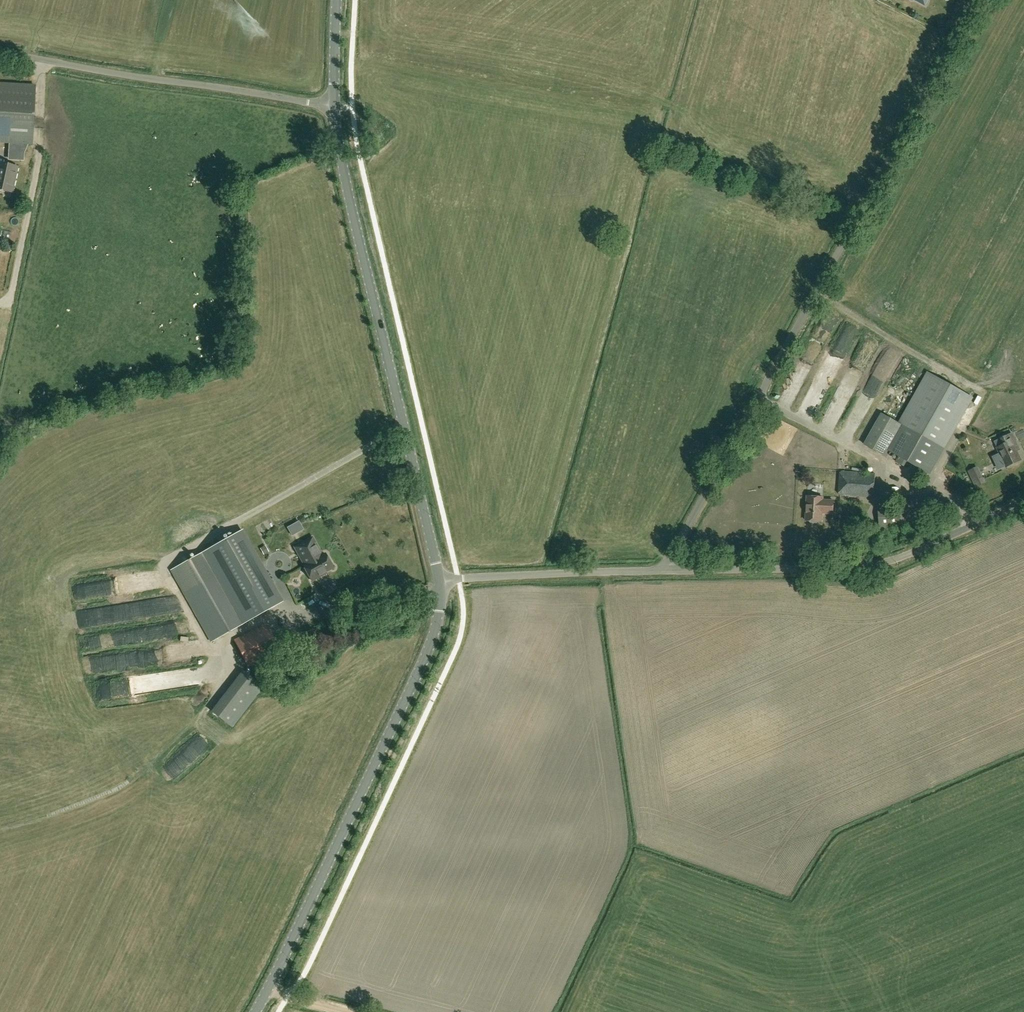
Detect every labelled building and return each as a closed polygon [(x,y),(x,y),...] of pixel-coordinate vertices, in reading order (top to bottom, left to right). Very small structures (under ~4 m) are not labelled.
[(33,127),(36,87),(0,85),(0,143),(9,143),(8,160),(24,161),(25,152),(28,144),(32,144),(33,127)] [(18,167),(0,163),(0,176),(15,180),(18,167)] [(15,180),(0,176),(0,190),(13,192),(15,180)] [(832,335),(837,316),(828,313),(822,332),(832,335)] [(871,342),(868,349),(874,351),(877,344),(871,342)] [(905,376),(909,368),(905,365),(901,374),(905,376)] [(890,450),(929,472),(972,398),(927,372),(899,423),(882,413),(864,444),(887,457),(890,450)] [(1016,450),(1019,448),(1012,434),(1002,438),(994,442),(997,448),(1006,466),(1021,459),(1016,450)] [(874,497),(876,473),(842,471),(840,495),(874,497)] [(833,513),(834,500),(823,499),(823,497),(807,496),(806,520),(809,520),(811,522),(816,522),(818,521),(822,521),(822,513),(833,513)] [(926,516),(939,515),(938,500),(896,504),(897,512),(879,513),(880,529),(926,526),(926,516)] [(855,514),(854,507),(845,508),(846,515),(855,514)] [(304,529),(299,521),(287,527),(292,536),(304,529)] [(242,531),(171,570),(211,642),(282,602),(242,531)] [(305,565),(315,560),(313,556),(321,552),(312,537),(295,547),(305,565)] [(322,555),(321,552),(313,556),(315,560),(305,565),(304,566),(312,580),(322,575),(321,574),(333,567),(330,562),(331,560),(329,557),(327,556),(325,554),(322,555)] [(336,590),(335,587),(341,584),(336,575),(324,581),(330,593),(336,590)] [(114,597),(148,591),(145,576),(111,582),(114,597)] [(81,584),(82,600),(92,600),(91,584),(81,584)] [(93,584),(94,597),(109,596),(108,584),(93,584)] [(248,667),(279,651),(265,624),(235,640),(248,667)] [(297,648),(299,635),(291,635),(290,647),(297,648)] [(294,651),(287,650),(286,658),(293,658),(294,651)] [(95,663),(99,675),(110,672),(106,660),(95,663)] [(232,727),(254,699),(263,687),(243,671),(212,711),(232,727)]
